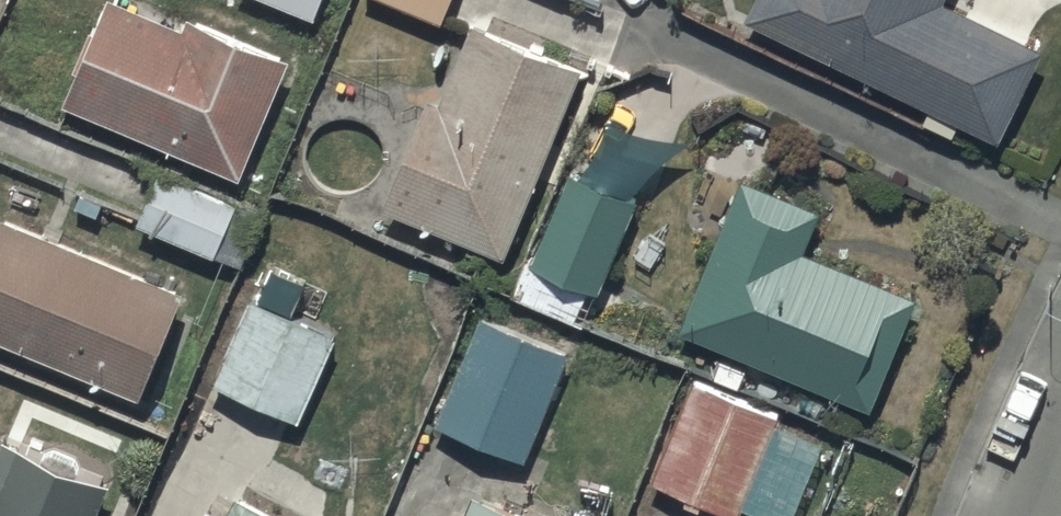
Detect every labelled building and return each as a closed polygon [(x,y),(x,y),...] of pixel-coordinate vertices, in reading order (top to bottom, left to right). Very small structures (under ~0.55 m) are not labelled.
[(63,88),(240,163),(290,45),(191,3),(185,15),(149,0),(102,0),(63,88)] [(749,7),(999,126),(1042,37),(964,0),(752,0),(749,7)] [(428,85),(386,191),(503,242),(585,55),(476,8),(440,90),(428,85)] [(160,159),(139,210),(213,242),(235,192),(160,159)] [(637,189),(569,161),(533,252),(529,250),(515,284),(588,312),(637,189)] [(820,200),(743,167),(683,316),(872,396),(918,287),(804,239),(820,200)] [(139,379),(182,273),(4,201),(0,211),(0,323),(139,379)] [(252,287),(213,370),(299,407),(336,325),(252,287)] [(484,301),(437,411),(526,447),(571,337),(484,301)] [(695,370),(654,466),(734,502),(741,489),(789,511),(826,430),(695,370)] [(111,471),(3,425),(0,433),(0,515),(92,515),(111,471)] [(472,477),(457,515),(570,515),(472,477)] [(219,515),(305,515),(239,480),(219,515)]
